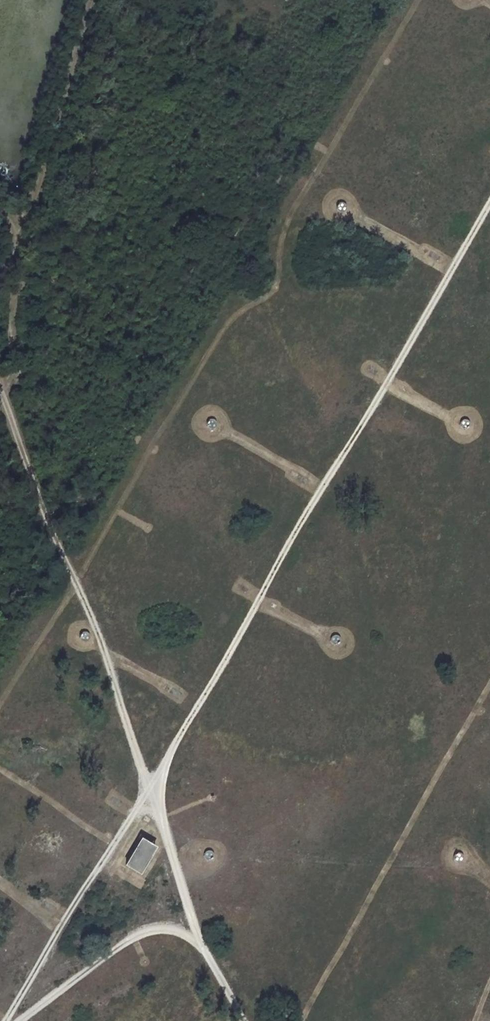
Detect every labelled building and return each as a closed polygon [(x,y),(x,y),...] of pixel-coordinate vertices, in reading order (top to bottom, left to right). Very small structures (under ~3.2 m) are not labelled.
[(210,429),(217,424),(212,418),(205,423),(210,429)] [(155,845),(139,836),(123,864),(139,873),(155,845)]
